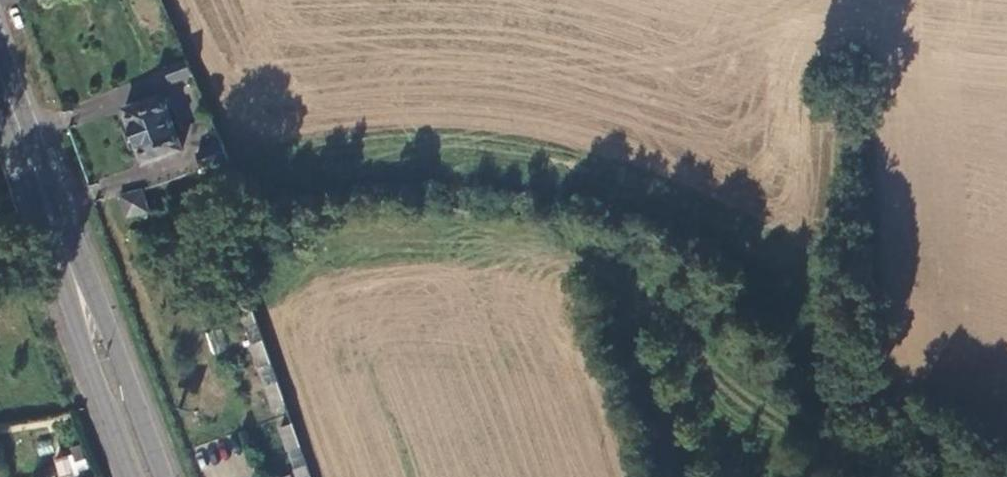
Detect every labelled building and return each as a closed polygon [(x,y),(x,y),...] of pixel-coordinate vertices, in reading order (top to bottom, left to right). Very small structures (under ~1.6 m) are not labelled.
[(171,89),(192,82),(184,66),(164,74),(171,89)] [(179,146),(160,96),(122,110),(141,161),(179,146)] [(198,170),(226,159),(220,142),(191,153),(198,170)] [(117,197),(125,221),(151,213),(143,189),(117,197)] [(250,301),(237,304),(296,474),(291,476),(312,476),(250,301)] [(55,455),(59,476),(74,476),(87,475),(83,450),(55,455)]
